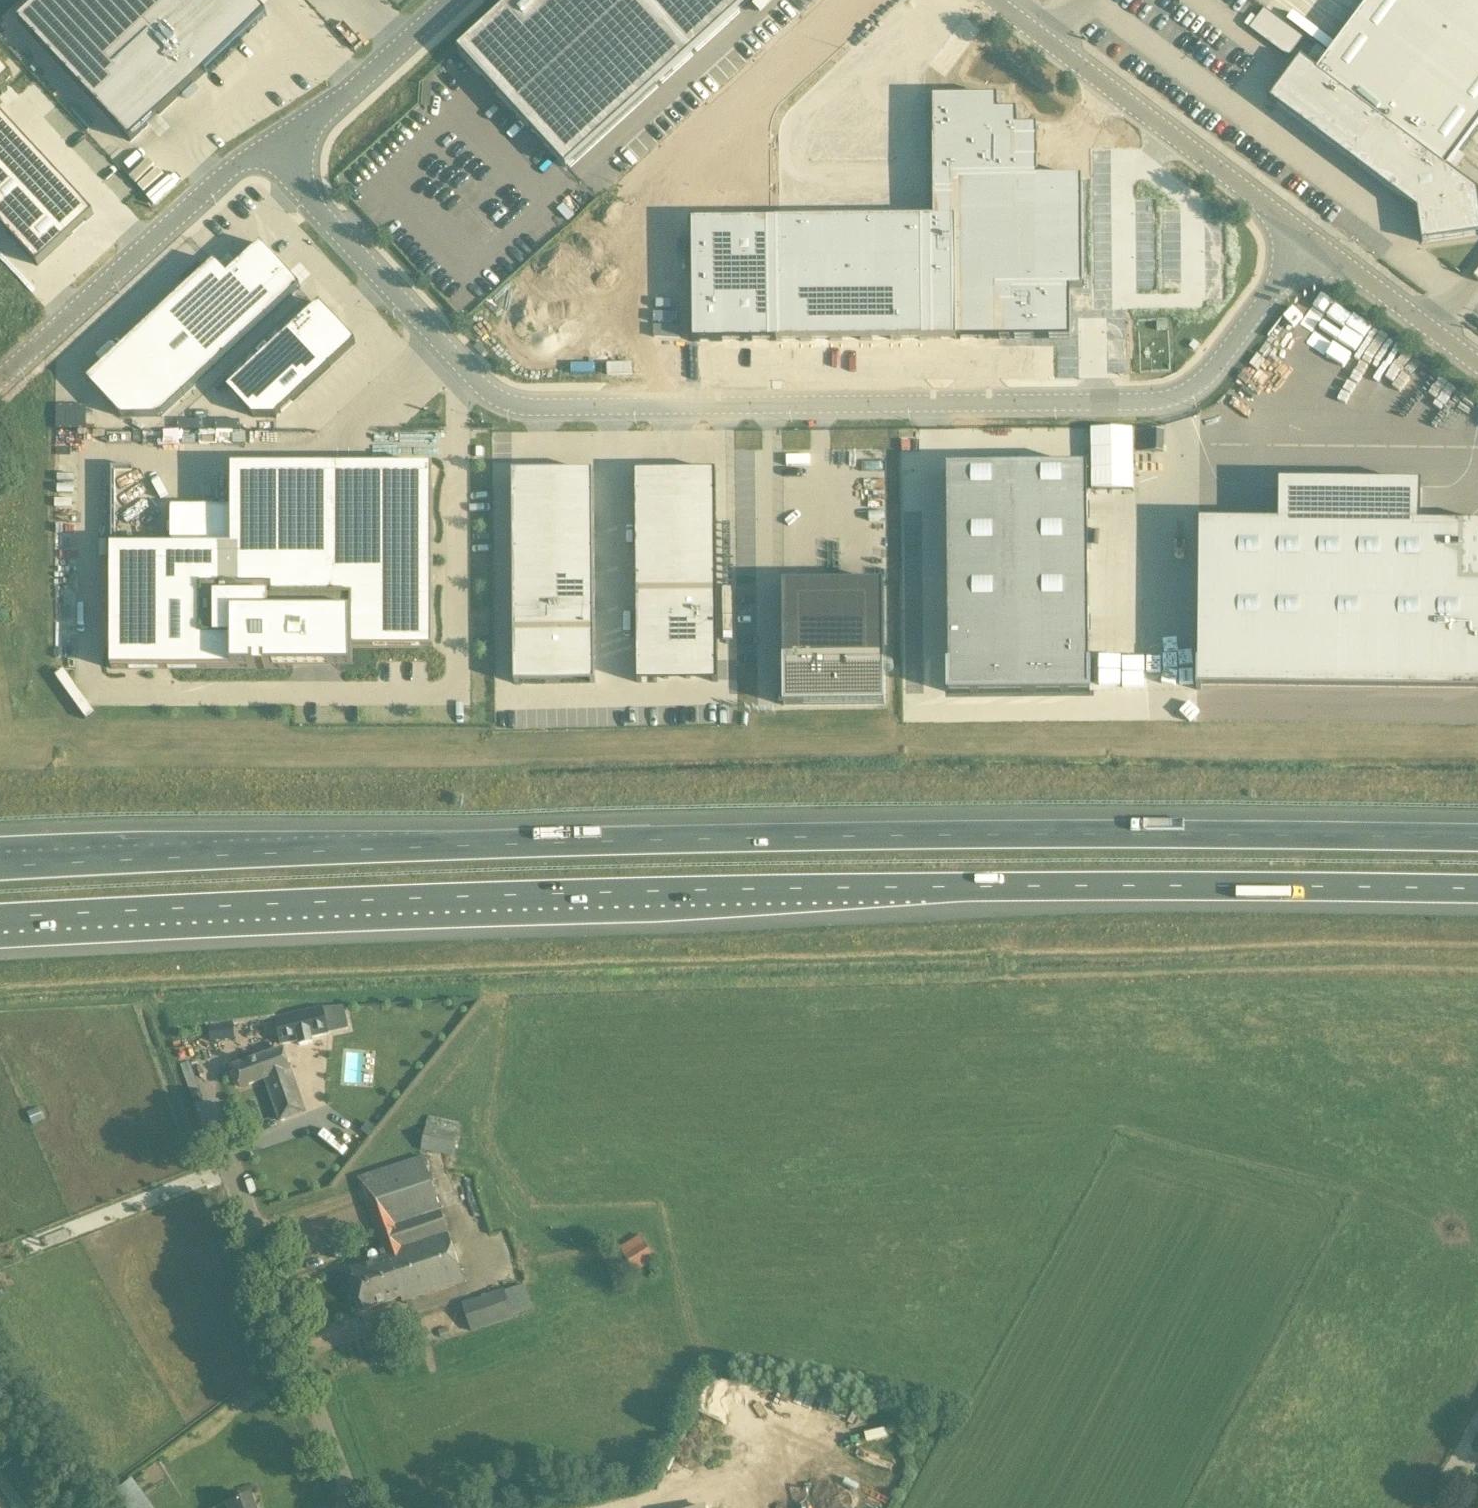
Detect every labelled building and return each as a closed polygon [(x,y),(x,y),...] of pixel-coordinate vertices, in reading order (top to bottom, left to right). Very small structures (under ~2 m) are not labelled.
[(18,22),(130,142),(266,15),(252,0),(41,0),(18,22)] [(457,50),(566,168),(750,0),(512,0),(457,50)] [(1269,100),(1350,160),(1401,199),(1418,211),(1422,244),(1477,236),(1477,191),(1447,168),(1450,165),(1459,152),(1477,127),(1477,0),(1371,0),(1329,57),(1317,48),(1306,62),(1301,58),(1269,100)] [(1254,26),(1292,56),(1306,38),(1268,8),(1254,26)] [(13,77),(0,64),(0,89),(13,77)] [(692,220),(692,342),(1070,338),(1070,290),(1083,290),(1082,177),(1037,178),(1036,127),(1016,127),(1016,112),(998,112),(997,98),(933,98),(934,218),(692,220)] [(38,266),(66,240),(93,214),(34,150),(0,114),(0,225),(38,266)] [(215,261),(86,380),(121,418),(161,418),(301,288),(261,244),(227,275),(215,261)] [(293,327),(227,389),(253,417),(276,418),(330,367),(356,343),(319,304),(294,328),(293,327)] [(1322,304),(1287,360),(1327,385),(1326,386),(1358,406),(1368,391),(1380,399),(1393,379),(1391,378),(1405,356),(1322,304)] [(1167,450),(1168,428),(1139,428),(1139,450),(1167,450)] [(111,547),(111,669),(293,669),(353,669),(353,649),(433,649),(433,468),(352,468),(352,578),(313,578),(313,468),(232,468),(232,507),(232,548),(171,547),(113,547),(111,547)] [(947,469),(949,693),(1089,692),(1087,468),(947,469)] [(635,473),(637,682),(642,682),(642,673),(665,673),(665,678),(669,678),(669,673),(684,672),(684,678),(688,678),(688,672),(710,672),(710,681),(715,681),(715,472),(635,473)] [(513,473),(514,683),(519,683),(519,674),(589,673),(589,682),(594,682),(594,473),(513,473)] [(1197,690),(1201,690),(1201,684),(1477,687),(1477,526),(1420,525),(1279,524),(1199,523),(1197,690)] [(783,584),(784,706),(885,705),(883,583),(783,584)] [(323,1008),(274,1018),(280,1044),(328,1034),(323,1008)] [(306,1113),(284,1049),(234,1066),(235,1068),(242,1088),(266,1080),(278,1115),(280,1122),(306,1113)] [(427,1117),(421,1150),(453,1157),(460,1123),(427,1117)] [(368,1123),(362,1131),(368,1137),(375,1128),(368,1123)] [(384,1258),(350,1269),(364,1310),(401,1298),(403,1302),(464,1282),(426,1165),(423,1156),(358,1178),(361,1188),(363,1193),(365,1200),(381,1249),(384,1258)] [(623,1247),(637,1271),(659,1258),(645,1235),(623,1247)] [(461,1304),(471,1333),(514,1319),(513,1315),(504,1290),(461,1304)] [(1475,1475),(1469,1488),(1475,1491),(1467,1507),(1477,1507),(1477,1477),(1475,1475)] [(224,1505),(218,1507),(254,1507),(249,1496),(224,1505)]
